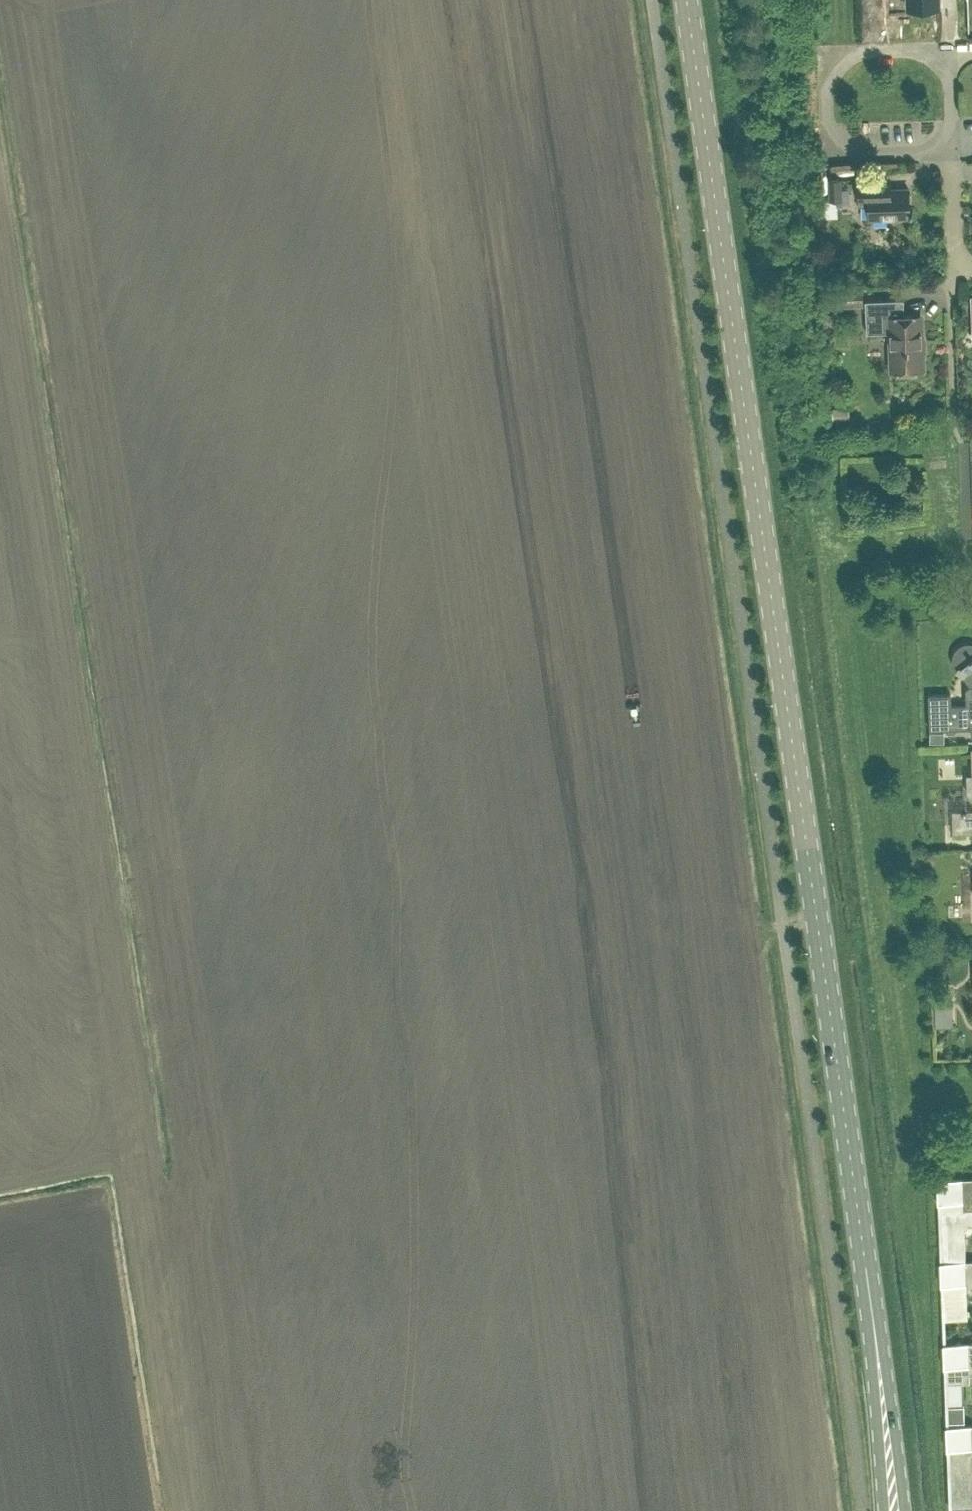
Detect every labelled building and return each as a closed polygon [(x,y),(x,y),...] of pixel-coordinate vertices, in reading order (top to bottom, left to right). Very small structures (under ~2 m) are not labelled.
[(909,188),(884,189),(883,177),(859,177),(860,198),(869,198),(870,217),(909,216),(909,223),(910,223),(909,188)] [(830,199),(842,198),(841,178),(829,179),(830,199)] [(828,307),(863,305),(862,284),(827,286),(828,307)] [(904,298),(865,299),(867,332),(892,331),(893,370),(922,369),(921,350),(926,350),(925,340),(921,336),(920,319),(914,314),(904,314),(904,298)] [(842,398),(827,398),(827,409),(842,409),(842,398)] [(969,658),(970,660),(964,664),(961,667),(971,681),(971,682),(971,684),(971,656),(969,658)] [(966,688),(967,704),(951,705),(951,693),(929,694),(931,728),(945,727),(945,728),(948,731),(955,731),(957,727),(971,726),(971,734),(971,684),(966,688)] [(930,730),(930,741),(945,741),(945,730),(930,730)] [(953,809),(954,832),(971,831),(971,808),(953,809)] [(939,1177),(942,1260),(966,1259),(965,1228),(969,1224),(971,1224),(971,1176),(939,1177)] [(966,1259),(942,1260),(944,1317),(967,1317),(966,1290),(971,1290),(971,1259),(966,1259)] [(945,1342),(946,1381),(970,1380),(970,1372),(971,1372),(971,1341),(945,1342)] [(948,1424),(951,1507),(971,1507),(971,1423),(948,1424)]
